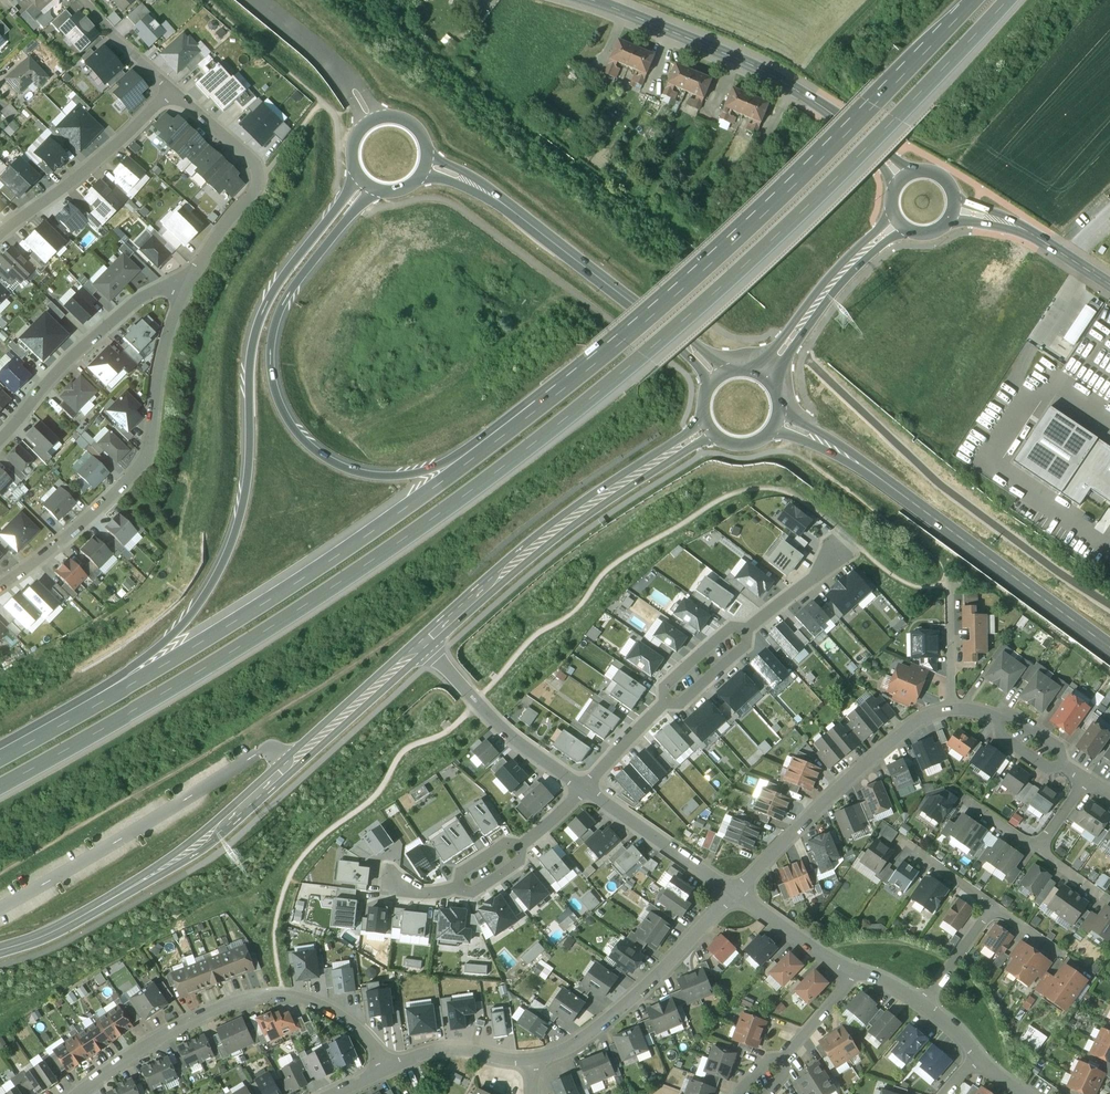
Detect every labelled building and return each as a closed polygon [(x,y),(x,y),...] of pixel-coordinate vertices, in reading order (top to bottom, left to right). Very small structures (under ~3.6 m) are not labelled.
[(33,5),(37,9),(38,9),(44,3),(46,5),(51,0),(29,0),(33,5)] [(46,5),(44,3),(38,9),(44,15),(52,8),(56,7),(58,5),(59,0),(51,0),(46,5)] [(123,12),(135,0),(112,0),(123,12)] [(481,10),(465,3),(460,15),(476,21),(481,10)] [(126,18),(135,28),(146,18),(151,14),(142,4),(126,18)] [(37,9),(33,5),(25,12),(35,23),(44,15),(38,9),(37,9)] [(14,8),(9,13),(12,17),(18,12),(14,8)] [(65,10),(51,24),(59,33),(63,29),(62,29),(73,19),(65,10)] [(83,23),(77,16),(73,19),(62,29),(63,29),(81,49),(95,36),(89,30),(91,28),(84,21),(83,23)] [(163,35),(146,18),(135,28),(133,30),(149,48),(163,35)] [(0,21),(0,39),(1,39),(9,31),(0,21)] [(183,35),(161,55),(177,73),(184,66),(199,53),(195,48),(197,46),(190,39),(188,41),(183,35)] [(33,40),(21,50),(26,56),(38,46),(33,40)] [(637,48),(618,40),(610,59),(614,61),(628,67),(637,48)] [(92,72),(110,56),(103,48),(94,55),(85,64),(92,72)] [(655,56),(637,48),(628,67),(643,73),(646,75),(647,75),(655,56)] [(85,64),(94,55),(90,50),(81,59),(85,64)] [(184,66),(190,73),(198,66),(205,60),(199,53),(184,66)] [(110,56),(92,72),(104,85),(106,84),(120,71),(122,69),(110,56)] [(218,66),(209,56),(205,60),(198,66),(207,76),(218,66)] [(29,58),(5,79),(19,94),(34,81),(39,87),(48,79),(29,58)] [(620,69),(612,66),(614,61),(610,59),(610,60),(604,74),(616,78),(620,69)] [(676,64),(667,83),(668,84),(671,85),(686,91),(694,72),(676,64)] [(207,76),(196,85),(209,100),(211,98),(232,79),(219,65),(218,66),(207,76)] [(120,71),(106,84),(110,88),(116,84),(125,75),(120,71)] [(125,75),(116,84),(120,88),(121,90),(135,77),(130,71),(125,75)] [(712,80),(694,72),(686,91),(700,97),(704,99),(712,80)] [(641,78),(634,75),(630,86),(634,88),(636,84),(642,86),(646,75),(643,73),(642,75),(642,76),(641,78)] [(135,77),(121,90),(120,88),(113,94),(126,108),(136,99),(140,95),(139,94),(146,88),(135,77)] [(211,98),(223,112),(234,103),(247,92),(234,77),(232,79),(211,98)] [(671,85),(668,84),(661,100),(668,103),(670,98),(674,99),(677,93),(669,90),(670,87),(671,85)] [(751,96),(733,88),(725,107),(725,108),(728,109),(743,115),(751,96)] [(247,92),(234,103),(243,113),(247,109),(258,100),(249,90),(247,92)] [(78,107),(85,114),(90,110),(76,96),(71,100),(78,107)] [(769,104),(751,96),(743,115),(757,121),(761,123),(769,104)] [(698,102),(689,98),(686,105),(699,110),(704,99),(700,97),(698,102)] [(136,99),(126,108),(130,113),(141,103),(136,99)] [(247,109),(253,114),(262,105),(263,104),(259,99),(258,100),(247,109)] [(0,113),(0,114),(8,123),(18,114),(9,104),(0,113)] [(252,137),(272,115),(262,105),(253,114),(241,127),(252,137)] [(78,107),(67,118),(91,142),(102,130),(85,114),(78,107)] [(734,117),(726,114),(727,111),(728,111),(728,109),(725,108),(720,119),(731,124),(734,117)] [(174,123),(164,114),(152,126),(162,135),(174,123)] [(283,125),(272,115),(252,137),(263,147),(274,135),(283,125)] [(80,153),(91,142),(67,118),(57,129),(80,153)] [(162,135),(159,139),(170,149),(189,130),(178,119),(174,123),(162,135)] [(12,121),(3,129),(11,136),(19,128),(12,121)] [(755,126),(748,123),(746,130),(756,134),(761,123),(757,121),(756,123),(756,124),(755,126)] [(283,125),(274,135),(282,142),(292,131),(284,124),(283,125)] [(52,134),(62,145),(67,140),(53,126),(48,131),(52,134)] [(189,130),(170,149),(182,160),(185,157),(199,141),(200,140),(189,130)] [(49,141),(58,150),(63,146),(62,145),(52,134),(47,139),(49,141)] [(49,141),(35,155),(42,161),(52,171),(53,172),(67,158),(58,150),(49,141)] [(199,141),(185,157),(191,163),(206,148),(199,141)] [(206,148),(191,163),(198,170),(213,154),(206,148)] [(225,164),(214,153),(213,154),(198,170),(195,173),(206,184),(225,164)] [(144,174),(126,159),(114,174),(120,179),(131,189),(144,174)] [(25,166),(19,160),(18,160),(14,160),(9,165),(9,169),(9,170),(28,188),(38,178),(25,166)] [(37,166),(31,160),(25,166),(38,178),(43,173),(37,166)] [(52,171),(42,161),(37,166),(43,173),(47,176),(52,171)] [(225,164),(206,184),(218,194),(222,189),(234,177),(236,175),(225,164)] [(9,170),(8,170),(4,170),(0,174),(0,181),(4,186),(16,196),(18,199),(28,188),(9,170)] [(243,186),(234,177),(222,189),(232,198),(243,186)] [(124,196),(131,189),(120,179),(115,186),(116,187),(124,196)] [(110,193),(99,182),(88,193),(89,194),(85,199),(95,209),(103,217),(104,217),(108,220),(122,206),(118,202),(110,193)] [(4,186),(0,190),(0,192),(10,202),(16,196),(4,186)] [(124,196),(116,187),(110,193),(118,202),(122,206),(128,199),(124,196)] [(719,194),(711,189),(707,196),(714,201),(719,194)] [(183,210),(189,216),(194,210),(184,201),(179,206),(183,210)] [(81,218),(69,206),(57,219),(72,233),(74,231),(75,233),(80,228),(78,227),(84,221),(81,218)] [(103,217),(95,209),(89,216),(101,228),(108,220),(104,217),(103,217)] [(183,210),(176,218),(194,234),(201,227),(189,216),(183,210)] [(86,213),(81,218),(84,221),(96,233),(101,228),(89,216),(86,213)] [(176,218),(175,216),(164,228),(167,231),(182,245),(184,247),(195,236),(194,234),(176,218)] [(52,233),(43,224),(34,234),(54,253),(62,245),(63,244),(52,233)] [(71,242),(57,228),(52,233),(63,244),(62,245),(65,248),(71,242)] [(149,235),(163,249),(168,244),(153,231),(149,235)] [(182,245),(167,231),(161,238),(175,252),(182,245)] [(149,235),(146,232),(133,245),(158,268),(169,256),(170,255),(163,249),(149,235)] [(54,253),(34,234),(25,243),(34,252),(45,263),(46,261),(54,253)] [(134,254),(124,244),(118,251),(123,255),(127,260),(134,254)] [(25,261),(11,248),(4,256),(26,278),(33,270),(25,261)] [(45,263),(34,252),(29,257),(43,271),(50,264),(46,261),(45,263)] [(123,255),(108,271),(124,286),(139,271),(127,260),(123,255)] [(4,256),(0,260),(0,274),(3,277),(10,284),(6,289),(10,294),(26,278),(4,256)] [(29,257),(25,261),(33,270),(39,275),(43,271),(29,257)] [(108,271),(93,286),(98,290),(109,301),(124,286),(108,271)] [(3,277),(0,280),(0,284),(6,289),(10,284),(3,277)] [(93,286),(89,281),(83,288),(92,296),(98,290),(93,286)] [(6,299),(11,294),(10,294),(6,289),(0,284),(0,293),(6,299)] [(77,295),(91,308),(97,302),(92,296),(83,288),(76,294),(77,295)] [(77,295),(65,307),(82,324),(94,312),(91,308),(77,295)] [(45,316),(56,326),(65,316),(51,302),(46,307),(50,311),(45,316)] [(1064,340),(1074,346),(1099,308),(1089,302),(1064,340)] [(45,315),(32,328),(54,350),(67,337),(56,326),(45,316),(45,315)] [(123,339),(129,346),(138,355),(151,342),(149,341),(155,335),(148,328),(153,322),(147,316),(142,322),(141,321),(134,327),(133,326),(127,332),(128,334),(123,339)] [(41,363),(54,350),(32,328),(19,341),(30,352),(41,363)] [(21,361),(30,352),(20,342),(16,346),(12,342),(7,347),(12,351),(21,361)] [(129,346),(123,352),(137,366),(143,360),(138,355),(129,346)] [(108,349),(89,368),(106,385),(122,369),(125,366),(117,358),(108,349)] [(21,361),(12,351),(6,356),(12,362),(12,361),(19,367),(23,363),(21,361)] [(137,366),(123,352),(117,358),(125,366),(122,369),(127,375),(137,366)] [(0,374),(0,380),(14,393),(29,377),(19,367),(12,361),(12,362),(0,374)] [(95,393),(80,378),(61,397),(64,401),(76,412),(78,410),(88,400),(95,393)] [(0,389),(0,399),(5,404),(10,399),(0,389)] [(117,408),(110,415),(119,424),(128,432),(136,424),(132,420),(136,416),(137,415),(133,411),(138,406),(126,394),(114,405),(117,408)] [(88,400),(78,410),(85,416),(94,407),(88,400)] [(76,412),(64,401),(58,406),(73,420),(79,414),(76,412)] [(1013,462),(1061,494),(1097,438),(1050,407),(1013,462)] [(39,424),(27,437),(36,446),(44,454),(45,453),(56,441),(39,424)] [(128,432),(119,424),(114,428),(128,442),(133,437),(128,432)] [(128,451),(109,433),(97,444),(104,451),(116,463),(128,451)] [(1097,438),(1061,494),(1079,506),(1090,490),(1109,503),(1109,447),(1097,438)] [(97,444),(94,441),(90,446),(99,455),(104,451),(97,444)] [(44,454),(36,446),(32,451),(45,464),(51,459),(45,453),(44,454)] [(32,461),(18,447),(6,458),(13,465),(21,473),(32,461)] [(92,460),(78,475),(82,479),(90,487),(93,489),(108,474),(92,460)] [(21,473),(13,465),(8,470),(21,482),(26,477),(21,473)] [(0,471),(0,494),(1,496),(7,490),(6,488),(11,482),(0,471)] [(82,479),(77,485),(85,492),(90,487),(82,479)] [(61,489),(70,498),(75,493),(65,484),(61,489)] [(70,498),(61,489),(43,507),(58,521),(75,503),(70,498)] [(779,520),(800,536),(811,522),(790,506),(779,520)] [(13,527),(3,537),(10,544),(17,552),(38,531),(21,514),(11,524),(13,527)] [(129,525),(118,514),(115,517),(111,521),(130,540),(137,533),(129,525)] [(144,530),(133,520),(129,525),(137,533),(139,535),(144,530)] [(130,540),(111,521),(107,526),(104,528),(115,539),(123,547),(130,540)] [(731,548),(735,544),(718,531),(712,537),(714,538),(710,543),(714,547),(720,539),(731,548)] [(785,543),(795,551),(799,546),(784,534),(780,539),(785,543)] [(10,544),(3,537),(0,535),(0,544),(5,549),(10,544)] [(104,547),(94,537),(91,539),(87,544),(106,562),(112,555),(113,555),(104,547)] [(123,547),(115,539),(111,543),(110,544),(121,554),(126,549),(123,547)] [(121,554),(110,544),(111,543),(109,542),(104,547),(113,555),(112,555),(116,559),(121,554)] [(769,564),(786,577),(802,556),(795,551),(785,543),(769,564)] [(106,562),(87,544),(80,551),(90,561),(99,569),(106,562)] [(79,569),(68,558),(66,561),(61,565),(80,584),(87,577),(79,569)] [(99,569),(90,561),(86,566),(97,577),(102,572),(99,569)] [(86,566),(84,564),(79,569),(87,577),(92,582),(97,577),(86,566)] [(758,564),(754,569),(764,577),(768,572),(758,564)] [(80,584),(61,565),(57,570),(54,572),(65,583),(73,591),(80,584)] [(745,587),(758,598),(764,590),(766,592),(772,584),(764,577),(754,569),(748,565),(736,580),(745,587)] [(856,578),(870,593),(875,588),(862,573),(856,578)] [(853,574),(840,586),(857,604),(870,593),(856,578),(853,574)] [(740,593),(745,587),(736,580),(729,575),(725,581),(730,586),(740,593)] [(130,578),(123,583),(128,590),(135,586),(130,578)] [(720,578),(716,584),(726,592),(730,586),(725,581),(720,578)] [(967,584),(961,578),(957,582),(963,588),(967,584)] [(711,581),(700,595),(712,603),(724,612),(734,597),(726,592),(716,584),(711,581)] [(47,593),(36,583),(23,597),(40,614),(45,618),(58,604),(47,593)] [(73,591),(65,583),(60,588),(70,597),(72,600),(77,595),(73,591)] [(56,584),(47,593),(58,604),(60,606),(70,597),(60,588),(56,584)] [(840,586),(828,597),(832,601),(845,615),(857,604),(840,586)] [(629,589),(619,600),(627,608),(637,597),(629,589)] [(708,609),(712,603),(700,595),(696,591),(692,597),(696,600),(708,609)] [(19,594),(5,608),(16,618),(26,628),(40,614),(23,597),(19,594)] [(892,621),(900,612),(881,594),(873,602),(892,621)] [(977,606),(976,595),(966,596),(967,607),(977,606)] [(692,606),(708,617),(712,611),(708,609),(696,600),(692,606)] [(698,632),(700,633),(710,618),(708,617),(692,606),(685,601),(675,615),(686,623),(698,632)] [(839,620),(845,615),(832,601),(826,606),(839,620)] [(804,610),(821,628),(830,620),(821,610),(813,602),(804,610)] [(826,605),(821,610),(830,620),(834,625),(839,620),(826,606),(826,605)] [(975,617),(975,608),(963,608),(963,628),(970,628),(986,628),(986,616),(975,617)] [(821,628),(804,610),(795,618),(803,627),(815,640),(824,632),(821,628)] [(16,618),(6,628),(8,630),(16,638),(26,628),(16,618)] [(897,631),(906,625),(903,620),(894,626),(897,631)] [(672,621),(668,627),(684,638),(688,633),(682,629),(672,621)] [(4,635),(8,630),(6,628),(0,622),(0,631),(4,635)] [(694,637),(698,632),(686,623),(682,629),(688,633),(694,637)] [(664,624),(655,638),(663,643),(673,651),(676,653),(686,639),(684,638),(668,627),(664,624)] [(783,624),(770,636),(770,637),(782,649),(791,660),(804,648),(793,636),(783,624)] [(803,627),(798,631),(809,644),(810,644),(815,640),(803,627)] [(921,628),(916,628),(915,630),(915,634),(912,634),(913,646),(914,646),(914,657),(920,657),(935,657),(937,657),(937,643),(935,643),(934,634),(923,634),(923,630),(921,628)] [(798,631),(793,636),(804,648),(809,644),(798,631)] [(637,643),(650,652),(654,646),(639,636),(635,642),(637,643)] [(777,653),(782,649),(770,637),(766,641),(777,653)] [(970,642),(963,643),(964,663),(976,663),(976,654),(986,654),(986,642),(971,642),(970,642)] [(637,643),(625,659),(651,677),(662,661),(650,652),(637,643)] [(669,657),(673,651),(663,643),(658,649),(669,657)] [(1001,645),(992,657),(997,661),(1003,654),(1007,649),(1001,645)] [(758,672),(770,685),(773,689),(788,675),(766,652),(752,665),(758,672)] [(997,661),(986,678),(996,685),(1013,662),(1003,654),(997,661)] [(935,657),(920,657),(921,667),(928,670),(935,673),(935,657)] [(619,671),(628,677),(632,672),(616,660),(612,666),(619,671)] [(1024,669),(1013,662),(996,685),(1007,693),(1019,677),(1024,669)] [(921,667),(913,664),(910,671),(925,677),(928,670),(921,667)] [(1033,668),(1027,664),(1024,669),(1019,677),(1024,680),(1033,668)] [(1033,668),(1024,680),(1030,684),(1037,674),(1038,674),(1042,668),(1036,664),(1033,668)] [(910,671),(899,666),(893,679),(920,690),(925,677),(910,671)] [(619,671),(611,682),(617,686),(639,701),(646,690),(628,677),(619,671)] [(753,676),(754,677),(765,690),(770,685),(758,672),(753,676)] [(741,673),(729,683),(746,702),(758,692),(749,682),(741,673)] [(1030,684),(1020,697),(1031,705),(1048,681),(1038,674),(1037,674),(1030,684)] [(754,677),(749,682),(758,692),(762,696),(767,692),(765,690),(754,677)] [(920,690),(893,679),(888,691),(895,694),(910,701),(915,702),(920,690)] [(1059,689),(1048,681),(1031,705),(1042,713),(1054,696),(1059,689)] [(729,683),(718,694),(726,702),(735,712),(746,702),(729,683)] [(1062,683),(1059,689),(1054,696),(1059,700),(1061,698),(1068,687),(1062,683)] [(631,711),(639,701),(617,686),(609,696),(619,703),(631,711)] [(1074,692),(1068,687),(1061,698),(1066,702),(1070,696),(1071,697),(1074,692)] [(615,708),(619,703),(609,696),(604,693),(602,692),(598,697),(611,706),(615,708)] [(1074,692),(1071,697),(1070,696),(1066,702),(1052,722),(1070,735),(1080,720),(1088,710),(1085,708),(1089,702),(1074,692)] [(910,701),(895,694),(893,701),(908,707),(910,701)] [(599,705),(608,711),(611,706),(598,697),(595,695),(592,700),(599,705)] [(893,715),(880,698),(875,702),(888,719),(893,715)] [(875,702),(872,699),(860,708),(877,729),(889,720),(888,719),(875,702)] [(708,702),(697,713),(714,732),(726,721),(716,711),(708,702)] [(726,702),(721,707),(734,721),(739,717),(735,712),(726,702)] [(1097,708),(1089,702),(1085,708),(1088,710),(1080,720),(1086,724),(1093,713),(1097,708)] [(599,705),(591,716),(611,730),(613,731),(620,720),(608,711),(599,705)] [(721,707),(716,711),(726,721),(730,726),(734,721),(721,707)] [(538,714),(529,708),(520,721),(529,727),(538,714)] [(877,729),(860,708),(849,717),(853,722),(865,737),(866,738),(877,729)] [(697,713),(685,723),(693,732),(703,742),(714,732),(697,713)] [(1086,724),(1082,730),(1087,733),(1094,724),(1095,726),(1100,719),(1093,713),(1086,724)] [(604,741),(611,730),(591,716),(584,727),(591,732),(604,741)] [(1100,719),(1095,726),(1109,736),(1109,735),(1109,725),(1100,719)] [(571,727),(587,738),(591,732),(584,727),(575,721),(571,727)] [(865,737),(853,722),(848,726),(860,742),(865,737)] [(1095,726),(1094,724),(1087,733),(1077,748),(1093,760),(1109,736),(1095,726)] [(669,726),(662,733),(682,755),(690,748),(680,738),(669,726)] [(843,730),(839,726),(828,735),(845,756),(856,747),(843,730)] [(860,742),(848,726),(843,730),(855,746),(860,742)] [(567,733),(583,744),(587,738),(571,727),(567,733)] [(942,730),(936,733),(941,745),(947,742),(942,730)] [(567,733),(564,731),(553,748),(580,766),(591,749),(583,744),(567,733)] [(963,734),(958,731),(948,745),(964,757),(970,750),(975,742),(968,737),(968,735),(965,733),(963,733),(963,734)] [(703,742),(693,732),(688,737),(699,749),(702,752),(707,747),(703,742)] [(676,761),(682,755),(662,733),(655,739),(666,751),(676,761)] [(685,733),(680,738),(690,748),(694,753),(699,749),(688,737),(685,733)] [(845,756),(828,735),(816,744),(822,751),(832,764),(833,765),(845,756)] [(930,739),(913,747),(923,770),(940,763),(933,745),(930,739)] [(975,742),(970,750),(975,753),(982,743),(977,740),(975,742)] [(470,749),(474,753),(483,745),(479,741),(470,749)] [(483,745),(474,753),(485,766),(498,754),(487,742),(483,745)] [(940,742),(933,745),(940,763),(947,760),(940,742)] [(980,747),(969,761),(975,765),(985,751),(980,747)] [(1004,759),(988,747),(985,751),(975,765),(991,777),(1004,759)] [(676,761),(666,751),(661,756),(672,768),(675,770),(680,765),(676,761)] [(832,764),(822,751),(817,755),(827,768),(832,764)] [(631,765),(632,767),(652,788),(666,775),(665,774),(654,762),(645,752),(631,765)] [(813,758),(798,752),(795,759),(810,765),(813,758)] [(661,756),(654,762),(665,774),(672,768),(661,756)] [(795,759),(793,758),(789,769),(815,781),(820,770),(810,765),(795,759)] [(497,776),(509,765),(504,759),(491,770),(497,776)] [(903,761),(888,768),(897,790),(912,784),(906,769),(903,761)] [(509,765),(497,776),(511,792),(523,781),(526,778),(512,763),(509,765)] [(913,766),(906,769),(912,784),(920,781),(913,766)] [(652,788),(632,767),(618,780),(626,789),(638,802),(652,788)] [(1004,781),(1002,784),(1003,784),(1016,794),(1017,794),(1026,782),(1029,777),(1015,767),(1004,781)] [(815,781),(789,769),(784,781),(785,781),(800,787),(811,792),(815,781)] [(999,777),(991,788),(997,792),(1003,784),(1002,784),(1004,781),(999,777)] [(529,788),(523,781),(511,792),(517,799),(522,794),(529,788)] [(527,799),(541,786),(537,781),(529,788),(522,794),(527,799)] [(800,787),(785,781),(782,788),(797,794),(800,787)] [(782,788),(768,782),(765,789),(779,795),(782,788)] [(1026,782),(1017,794),(1016,794),(1014,798),(1021,803),(1033,787),(1026,782)] [(880,783),(862,791),(864,794),(865,795),(867,800),(867,801),(873,815),(891,808),(880,783)] [(527,799),(523,803),(534,815),(552,798),(541,786),(527,799)] [(1033,787),(1021,803),(1022,803),(1029,808),(1031,804),(1040,791),(1033,786),(1033,787)] [(1040,791),(1031,804),(1045,814),(1058,797),(1044,787),(1040,791)] [(765,789),(763,788),(759,800),(785,811),(790,799),(779,795),(765,789)] [(633,809),(639,803),(638,802),(626,789),(617,797),(633,809)] [(941,789),(928,793),(929,799),(939,798),(942,800),(943,798),(941,789)] [(939,798),(929,799),(923,809),(931,815),(932,818),(939,823),(955,801),(953,799),(953,798),(949,795),(947,795),(946,794),(943,798),(942,800),(939,798)] [(681,809),(688,816),(700,806),(693,798),(681,809)] [(785,811),(759,800),(754,811),(756,811),(770,817),(781,822),(785,811)] [(867,801),(860,804),(860,805),(867,821),(868,822),(875,819),(873,815),(867,801)] [(1080,814),(1075,822),(1085,829),(1100,809),(1089,801),(1080,814)] [(485,804),(470,814),(485,837),(500,827),(485,804)] [(1041,820),(1045,814),(1031,804),(1029,808),(1027,810),(1041,820)] [(860,805),(853,808),(860,824),(867,821),(860,805)] [(853,808),(836,815),(845,837),(862,829),(860,824),(853,808)] [(1085,829),(1096,837),(1102,829),(1109,817),(1109,816),(1100,809),(1085,829)] [(1075,810),(1067,821),(1072,825),(1075,822),(1080,814),(1075,810)] [(770,817),(756,811),(753,818),(767,824),(770,817)] [(585,812),(569,826),(580,838),(590,829),(595,823),(585,812)] [(753,818),(738,812),(735,819),(750,825),(753,818)] [(470,814),(464,818),(474,834),(480,830),(470,814)] [(1022,819),(1014,814),(1007,824),(1015,829),(1022,819)] [(956,826),(950,835),(961,843),(974,823),(963,816),(956,826)] [(464,818),(459,821),(469,837),(474,834),(464,818)] [(735,819),(734,818),(729,829),(755,840),(760,829),(750,825),(735,819)] [(444,831),(459,854),(474,844),(469,837),(459,821),(444,831)] [(949,821),(940,833),(948,839),(950,835),(956,826),(949,821)] [(985,831),(974,823),(961,843),(971,850),(978,841),(985,831)] [(381,826),(363,839),(365,841),(375,855),(376,857),(394,844),(381,826)] [(580,838),(575,842),(579,847),(594,833),(590,829),(580,838)] [(599,829),(585,842),(589,847),(603,834),(599,829)] [(603,834),(589,847),(600,858),(619,840),(609,829),(603,834)] [(755,840),(729,829),(724,840),(751,851),(755,840)] [(1102,829),(1096,837),(1092,843),(1098,847),(1101,842),(1108,832),(1102,829)] [(1101,842),(1107,847),(1109,843),(1109,829),(1108,832),(1101,842)] [(445,833),(430,842),(441,859),(444,863),(459,854),(445,833)] [(710,834),(704,848),(709,850),(715,836),(710,834)] [(829,834),(825,836),(825,834),(819,837),(830,862),(840,858),(839,858),(834,845),(829,834)] [(709,850),(709,851),(716,854),(722,839),(715,836),(709,850)] [(830,862),(819,837),(814,839),(815,840),(809,842),(814,854),(819,867),(822,873),(833,868),(830,862)] [(375,855),(365,841),(350,852),(360,858),(366,862),(375,855)] [(893,852),(876,841),(862,862),(877,873),(878,873),(886,861),(893,852)] [(978,841),(971,850),(968,853),(974,858),(983,845),(978,841)] [(992,852),(986,861),(997,868),(1010,849),(999,841),(992,852)] [(441,859),(430,842),(425,846),(428,851),(435,862),(441,859)] [(846,856),(840,842),(834,845),(839,858),(846,856)] [(425,846),(420,849),(431,865),(435,862),(428,851),(425,846)] [(644,858),(633,846),(627,852),(613,865),(612,866),(623,877),(639,862),(644,858)] [(407,855),(422,878),(434,870),(431,865),(420,849),(419,847),(407,855)] [(613,865),(627,852),(623,847),(609,860),(613,865)] [(987,848),(978,861),(984,865),(986,861),(992,852),(987,848)] [(552,849),(538,860),(558,884),(571,872),(562,860),(552,849)] [(1010,849),(997,868),(1007,876),(1014,867),(1021,857),(1010,849)] [(343,864),(358,865),(360,858),(350,852),(344,850),(343,864)] [(819,867),(814,854),(808,857),(813,870),(819,867)] [(567,856),(562,860),(571,872),(577,868),(567,856)] [(644,858),(639,862),(643,867),(648,863),(644,858)] [(886,861),(878,873),(877,873),(874,877),(880,881),(889,869),(892,865),(886,861)] [(801,862),(790,867),(802,893),(813,889),(812,887),(806,873),(801,862)] [(895,872),(889,881),(905,893),(919,873),(902,862),(895,872)] [(340,863),(338,881),(356,883),(367,884),(368,870),(359,869),(359,865),(358,865),(343,864),(340,863)] [(1034,866),(1020,884),(1037,896),(1050,877),(1034,866)] [(683,875),(671,867),(667,873),(674,878),(675,878),(679,881),(683,875)] [(790,867),(779,872),(784,883),(790,898),(802,893),(790,867)] [(1021,872),(1014,867),(1007,876),(1004,879),(1012,885),(1021,872)] [(545,869),(540,873),(550,886),(556,882),(545,869)] [(889,869),(880,881),(886,885),(889,881),(895,872),(889,869)] [(813,870),(806,873),(812,887),(819,884),(813,870)] [(538,871),(532,876),(546,893),(552,888),(550,886),(540,873),(538,871)] [(666,889),(674,878),(667,873),(659,884),(666,889)] [(1109,884),(1109,878),(1103,873),(1096,884),(1106,891),(1109,884)] [(532,876),(515,891),(520,897),(531,910),(548,895),(546,893),(532,876)] [(924,877),(914,891),(920,896),(930,881),(924,877)] [(679,881),(675,878),(674,878),(666,890),(668,891),(668,890),(684,902),(685,902),(693,890),(679,881)] [(920,896),(916,901),(925,907),(925,910),(928,912),(931,912),(932,912),(947,891),(931,879),(930,881),(920,896)] [(784,883),(778,886),(784,901),(790,898),(784,883)] [(1060,891),(1048,908),(1060,916),(1075,895),(1063,886),(1060,891)] [(1054,887),(1042,903),(1048,908),(1060,891),(1054,887)] [(338,900),(354,901),(355,890),(339,888),(338,900)] [(684,902),(668,890),(668,891),(660,902),(667,907),(678,915),(682,917),(690,905),(685,902),(684,902)] [(515,901),(520,897),(515,891),(510,896),(515,901)] [(580,900),(591,911),(601,902),(590,891),(580,900)] [(1075,895),(1060,916),(1072,925),(1084,909),(1087,904),(1075,895)] [(510,896),(503,901),(514,918),(524,912),(515,901),(510,896)] [(496,935),(517,922),(514,918),(503,901),(501,898),(495,902),(494,900),(486,905),(487,907),(480,911),(488,922),(496,935)] [(337,928),(355,930),(356,919),(355,919),(357,901),(354,901),(338,900),(336,899),(335,911),(339,911),(337,928)] [(959,899),(943,921),(957,931),(973,909),(959,899)] [(663,913),(651,904),(646,911),(651,914),(663,922),(667,915),(663,913)] [(370,919),(368,933),(386,934),(388,914),(388,908),(377,907),(377,910),(370,909),(370,919)] [(678,915),(667,907),(663,913),(667,915),(674,920),(678,915)] [(1091,928),(1092,929),(1103,937),(1104,940),(1107,942),(1109,941),(1109,910),(1106,907),(1098,919),(1091,928)] [(1084,909),(1072,925),(1078,929),(1080,927),(1090,913),(1084,909)] [(402,930),(404,912),(395,911),(394,915),(393,929),(402,930)] [(417,913),(404,912),(402,930),(401,936),(425,939),(426,925),(428,913),(417,911),(417,913)] [(452,913),(441,912),(440,923),(438,939),(469,943),(470,932),(463,931),(465,915),(465,912),(453,911),(452,913)] [(488,922),(480,911),(475,915),(480,928),(488,922)] [(1098,919),(1090,913),(1080,927),(1088,933),(1092,929),(1091,928),(1098,919)] [(388,914),(386,934),(392,935),(393,929),(394,915),(388,914)] [(663,922),(651,914),(644,925),(663,939),(671,928),(663,922)] [(465,915),(463,931),(470,932),(483,934),(480,928),(475,915),(465,915)] [(368,933),(370,919),(362,918),(361,932),(368,933)] [(566,932),(574,925),(568,918),(559,924),(566,932)] [(663,939),(644,925),(636,935),(647,943),(656,949),(663,939)] [(996,925),(982,944),(998,956),(999,956),(1002,952),(1012,937),(996,925)] [(867,930),(863,927),(859,932),(864,935),(868,935),(868,934),(868,933),(867,930)] [(647,943),(636,935),(632,932),(627,938),(643,950),(647,943)] [(758,935),(744,950),(749,954),(763,940),(758,935)] [(955,935),(945,949),(950,953),(960,939),(955,935)] [(721,936),(708,950),(722,963),(735,949),(721,936)] [(763,940),(749,954),(761,966),(777,949),(765,937),(763,940)] [(643,950),(627,938),(623,944),(639,955),(643,950)] [(623,944),(621,943),(611,957),(618,962),(629,970),(633,972),(643,958),(639,955),(623,944)] [(538,944),(522,959),(528,965),(544,950),(538,944)] [(1018,944),(1009,957),(1014,960),(1023,948),(1018,944)] [(246,947),(233,951),(242,974),(254,970),(254,969),(249,955),(246,947)] [(1014,960),(1007,971),(1017,979),(1035,954),(1024,947),(1014,960)] [(229,953),(221,956),(230,979),(242,974),(233,951),(229,953)] [(289,966),(297,965),(296,955),(295,951),(287,952),(289,966)] [(1002,952),(999,956),(998,956),(993,964),(999,969),(1008,957),(1002,952)] [(261,969),(255,953),(249,955),(254,969),(254,970),(254,972),(261,969)] [(299,981),(319,978),(319,976),(316,956),(315,953),(296,955),(297,965),(299,981)] [(1035,954),(1017,979),(1028,986),(1036,976),(1045,963),(1045,962),(1035,954)] [(316,956),(319,976),(325,975),(324,970),(322,955),(316,956)] [(779,966),(771,974),(783,986),(801,966),(790,955),(779,966)] [(213,959),(209,961),(218,983),(225,981),(230,979),(221,956),(213,959)] [(198,965),(195,959),(187,962),(189,968),(185,970),(194,992),(206,988),(197,965),(198,965)] [(423,967),(424,960),(404,959),(404,966),(423,967)] [(547,980),(554,967),(541,959),(534,972),(547,980)] [(198,965),(197,965),(206,988),(211,986),(218,983),(209,961),(206,962),(198,965)] [(774,961),(763,972),(768,977),(771,974),(779,966),(774,961)] [(629,970),(618,962),(614,968),(621,972),(625,975),(629,970)] [(712,975),(706,962),(700,965),(702,971),(703,970),(706,978),(712,975)] [(1045,963),(1036,976),(1041,980),(1045,974),(1050,967),(1045,963)] [(614,968),(608,964),(604,970),(617,979),(621,972),(614,968)] [(465,965),(465,974),(488,975),(489,966),(465,965)] [(604,970),(600,967),(591,979),(588,977),(583,984),(582,985),(591,991),(603,999),(617,979),(604,970)] [(171,968),(164,971),(171,987),(177,985),(173,974),(174,974),(171,968)] [(1060,976),(1058,975),(1054,980),(1046,991),(1047,992),(1068,1007),(1086,981),(1067,968),(1060,976)] [(328,990),(336,989),(333,973),(333,969),(324,970),(325,975),(328,990)] [(174,974),(173,974),(177,985),(182,997),(194,992),(185,970),(174,974)] [(350,970),(333,973),(336,989),(337,993),(354,991),(350,970)] [(702,971),(691,975),(700,999),(712,994),(706,978),(703,970),(702,971)] [(803,984),(796,991),(796,992),(808,1003),(827,984),(814,972),(803,984)] [(1041,980),(1034,990),(1043,997),(1047,992),(1046,991),(1054,980),(1045,974),(1041,980)] [(691,975),(678,980),(682,990),(687,1003),(688,1004),(700,999),(691,975)] [(798,980),(787,991),(792,996),(796,992),(796,991),(803,984),(798,980)] [(583,984),(579,981),(574,988),(575,989),(576,989),(587,997),(587,996),(591,991),(582,985),(583,984)] [(173,997),(163,982),(157,986),(167,1001),(173,997)] [(369,1001),(372,1019),(383,1017),(385,1028),(393,1027),(390,1007),(395,1007),(393,990),(381,991),(380,983),(367,985),(367,988),(369,1001)] [(157,986),(155,984),(143,992),(157,1012),(169,1004),(167,1001),(157,986)] [(362,1002),(369,1001),(367,988),(360,989),(362,1002)] [(587,997),(576,989),(575,989),(571,995),(584,1004),(589,998),(587,996),(587,997)] [(682,990),(676,992),(681,1006),(687,1003),(682,990)] [(157,1012),(143,992),(131,1000),(133,1003),(143,1017),(145,1020),(157,1012)] [(681,1006),(676,992),(669,995),(671,1000),(672,1000),(675,1008),(681,1006)] [(1068,1007),(1047,992),(1043,997),(1064,1012),(1068,1007)] [(571,995),(567,993),(559,1005),(555,1002),(550,1010),(558,1016),(570,1024),(584,1004),(571,995)] [(861,994),(848,1009),(855,1015),(854,1016),(861,1022),(874,1007),(875,1005),(868,999),(868,1000),(861,994)] [(441,1006),(443,1019),(452,1018),(450,1005),(455,1004),(454,998),(441,1000),(441,1006)] [(671,1000),(666,1002),(659,1005),(669,1029),(682,1024),(675,1008),(672,1000),(671,1000)] [(452,1018),(454,1032),(466,1030),(464,1016),(477,1014),(475,1001),(455,1004),(450,1005),(452,1018)] [(143,1017),(133,1003),(127,1007),(137,1022),(143,1017)] [(659,1005),(653,1008),(647,1010),(651,1019),(656,1032),(657,1034),(669,1029),(659,1005)] [(395,1007),(390,1007),(393,1027),(402,1026),(399,1006),(395,1007)] [(441,1006),(431,1007),(434,1028),(444,1026),(443,1019),(441,1006)] [(541,1014),(531,1006),(527,1012),(543,1023),(547,1018),(541,1014)] [(122,1011),(119,1007),(108,1015),(122,1035),(126,1032),(133,1027),(132,1026),(122,1011)] [(137,1022),(127,1007),(122,1011),(132,1026),(137,1022)] [(431,1007),(408,1010),(411,1035),(434,1032),(434,1028),(431,1007)] [(558,1016),(550,1010),(546,1007),(541,1014),(547,1018),(554,1023),(558,1016)] [(874,1007),(861,1022),(866,1026),(868,1024),(879,1012),(878,1011),(874,1007)] [(504,1013),(506,1029),(513,1028),(511,1009),(504,1010),(504,1013)] [(879,1012),(868,1024),(873,1028),(885,1014),(880,1009),(878,1011),(879,1012)] [(543,1023),(527,1012),(519,1023),(541,1038),(549,1027),(543,1023)] [(768,1017),(754,1012),(752,1018),(765,1023),(768,1017)] [(504,1013),(491,1014),(494,1038),(507,1037),(506,1029),(504,1013)] [(873,1028),(869,1033),(883,1044),(900,1024),(887,1013),(873,1028)] [(272,1014),(258,1020),(265,1033),(268,1032),(272,1041),(282,1036),(273,1016),(272,1014)] [(288,1014),(281,1017),(279,1014),(273,1016),(282,1036),(299,1028),(296,1020),(294,1017),(291,1018),(289,1014),(288,1014)] [(122,1035),(108,1015),(101,1020),(97,1022),(98,1023),(111,1042),(112,1042),(117,1038),(122,1035)] [(752,1018),(743,1015),(738,1027),(761,1035),(766,1023),(765,1023),(752,1018)] [(257,1016),(250,1019),(255,1029),(259,1037),(265,1034),(265,1033),(258,1020),(257,1016)] [(302,1017),(296,1020),(299,1028),(302,1034),(308,1031),(305,1024),(302,1017)] [(95,1025),(90,1019),(83,1024),(87,1030),(88,1030),(101,1050),(106,1047),(112,1043),(112,1042),(111,1042),(98,1023),(95,1025)] [(249,1033),(242,1019),(230,1025),(241,1048),(252,1043),(253,1042),(249,1033)] [(651,1019),(645,1021),(650,1034),(656,1032),(651,1019)] [(311,1021),(305,1024),(308,1031),(310,1036),(317,1033),(311,1021)] [(645,1021),(637,1024),(639,1028),(640,1028),(643,1037),(650,1034),(645,1021)] [(845,1021),(839,1024),(842,1029),(842,1028),(848,1037),(854,1034),(845,1021)] [(241,1048),(230,1025),(218,1030),(224,1044),(229,1053),(241,1048)] [(1019,1040),(1039,1051),(1048,1036),(1028,1025),(1019,1040)] [(907,1026),(896,1040),(901,1044),(912,1030),(907,1026)] [(761,1035),(738,1027),(734,1040),(740,1042),(753,1047),(756,1048),(761,1035)] [(639,1028),(627,1033),(636,1055),(649,1050),(643,1037),(640,1028),(639,1028)] [(842,1029),(831,1035),(846,1059),(852,1056),(854,1056),(857,1055),(858,1052),(848,1037),(842,1028),(842,1029)] [(255,1029),(249,1033),(253,1042),(252,1043),(254,1046),(261,1043),(259,1037),(255,1029)] [(901,1044),(893,1053),(906,1064),(926,1041),(913,1029),(912,1030),(901,1044)] [(1109,1033),(1108,1031),(1104,1029),(1101,1030),(1099,1034),(1100,1036),(1097,1042),(1109,1048),(1109,1034),(1109,1033)] [(101,1050),(88,1030),(87,1030),(80,1035),(77,1037),(90,1056),(90,1057),(91,1058),(97,1053),(101,1050)] [(636,1055),(627,1033),(614,1038),(616,1043),(621,1057),(623,1061),(636,1055)] [(831,1035),(820,1043),(821,1044),(829,1057),(835,1066),(838,1067),(840,1065),(841,1063),(846,1059),(831,1035)] [(73,1038),(66,1044),(80,1064),(85,1061),(84,1060),(90,1057),(90,1056),(77,1037),(77,1036),(76,1036),(73,1038)] [(205,1036),(192,1042),(201,1063),(214,1057),(209,1045),(205,1036)] [(358,1056),(350,1038),(344,1041),(352,1059),(358,1056)] [(352,1059),(344,1041),(332,1046),(333,1048),(326,1051),(325,1052),(334,1070),(334,1069),(341,1067),(341,1068),(353,1063),(352,1059)] [(192,1042),(179,1048),(183,1057),(188,1068),(201,1063),(192,1042)] [(215,1042),(209,1045),(214,1057),(216,1061),(222,1058),(217,1047),(215,1042)] [(753,1047),(740,1042),(738,1048),(745,1051),(751,1053),(753,1047)] [(1097,1042),(1094,1048),(1092,1048),(1090,1052),(1092,1056),(1095,1057),(1097,1057),(1103,1060),(1109,1063),(1109,1048),(1097,1042)] [(621,1057),(616,1043),(609,1046),(614,1057),(615,1059),(621,1057)] [(66,1044),(55,1051),(57,1054),(67,1068),(69,1071),(75,1067),(80,1064),(66,1044)] [(224,1044),(217,1047),(222,1058),(223,1060),(231,1057),(229,1053),(224,1044)] [(322,1044),(306,1052),(308,1058),(313,1068),(319,1080),(335,1072),(334,1069),(334,1070),(325,1052),(326,1051),(322,1044)] [(829,1057),(821,1044),(815,1048),(824,1061),(829,1057)] [(932,1045),(919,1060),(924,1064),(937,1049),(932,1045)] [(738,1048),(731,1046),(729,1052),(737,1055),(737,1056),(742,1058),(745,1051),(738,1048)] [(729,1052),(714,1047),(709,1059),(733,1068),(737,1056),(737,1055),(729,1052)] [(924,1064),(921,1068),(935,1080),(951,1062),(937,1049),(924,1064)] [(308,1058),(306,1052),(300,1055),(300,1057),(307,1070),(313,1068),(308,1058)] [(605,1052),(593,1057),(602,1080),(613,1075),(614,1075),(608,1059),(605,1052)] [(52,1058),(49,1054),(42,1059),(44,1062),(45,1062),(53,1074),(60,1070),(52,1058)] [(67,1068),(57,1054),(52,1058),(60,1070),(62,1072),(67,1068)] [(169,1057),(156,1063),(165,1084),(178,1078),(173,1066),(169,1057)] [(188,1068),(183,1057),(177,1059),(179,1063),(184,1075),(190,1073),(188,1068)] [(300,1057),(293,1060),(295,1064),(296,1064),(301,1073),(307,1070),(300,1057)] [(593,1057),(580,1062),(583,1070),(590,1085),(602,1080),(593,1057)] [(615,1059),(614,1057),(608,1059),(614,1075),(613,1075),(615,1078),(621,1075),(615,1059)] [(733,1068),(709,1059),(705,1071),(707,1072),(721,1077),(728,1080),(733,1068)] [(1103,1060),(1100,1065),(1109,1070),(1109,1063),(1103,1060)] [(53,1074),(45,1062),(44,1062),(35,1068),(49,1088),(59,1082),(53,1074)] [(831,1073),(824,1062),(819,1065),(826,1076),(831,1073)] [(1097,1071),(1086,1066),(1085,1064),(1082,1062),(1078,1063),(1076,1067),(1077,1069),(1074,1075),(1098,1087),(1103,1075),(1104,1075),(1097,1071)] [(156,1063),(142,1069),(152,1090),(165,1084),(156,1063)] [(179,1063),(173,1066),(178,1077),(184,1075),(179,1063)] [(295,1064),(284,1070),(288,1078),(293,1088),(294,1091),(307,1085),(301,1073),(296,1064),(295,1064)] [(807,1071),(809,1075),(821,1093),(832,1093),(836,1092),(826,1076),(819,1065),(818,1064),(807,1071)] [(1100,1065),(1097,1071),(1104,1075),(1103,1075),(1109,1079),(1109,1070),(1100,1065)] [(26,1075),(35,1088),(39,1093),(41,1093),(49,1088),(35,1068),(26,1074),(26,1075)] [(583,1070),(577,1072),(583,1087),(585,1090),(591,1088),(590,1085),(583,1070)] [(26,1075),(26,1074),(24,1071),(18,1076),(29,1092),(35,1088),(26,1075)] [(461,1082),(463,1074),(452,1072),(451,1080),(461,1082)] [(721,1077),(707,1072),(705,1079),(718,1084),(721,1077)] [(269,1074),(257,1080),(262,1089),(265,1093),(281,1093),(280,1093),(274,1082),(269,1074)] [(798,1082),(799,1083),(806,1093),(821,1093),(809,1075),(798,1082)] [(1074,1075),(1071,1081),(1069,1082),(1067,1085),(1068,1089),(1072,1091),(1074,1090),(1080,1093),(1083,1093),(1094,1093),(1098,1087),(1074,1075)] [(18,1076),(11,1080),(17,1088),(17,1087),(22,1093),(25,1093),(29,1092),(18,1076)] [(553,1084),(557,1093),(577,1093),(575,1090),(570,1077),(553,1084)] [(288,1078),(281,1082),(286,1090),(287,1091),(293,1088),(288,1078)] [(119,1085),(120,1088),(123,1093),(139,1093),(136,1086),(132,1079),(119,1085)] [(279,1079),(274,1082),(280,1093),(286,1090),(281,1082),(279,1079)] [(718,1084),(705,1079),(702,1085),(715,1089),(715,1090),(716,1090),(718,1084)] [(691,1081),(686,1093),(689,1093),(713,1093),(715,1090),(715,1089),(702,1085),(691,1081)] [(793,1087),(798,1093),(806,1093),(799,1083),(793,1087)] [(136,1086),(139,1093),(146,1093),(142,1084),(136,1086)] [(251,1084),(246,1087),(250,1093),(257,1093),(256,1092),(251,1084)] [(966,1093),(977,1093),(980,1090),(973,1085),(966,1093)]
